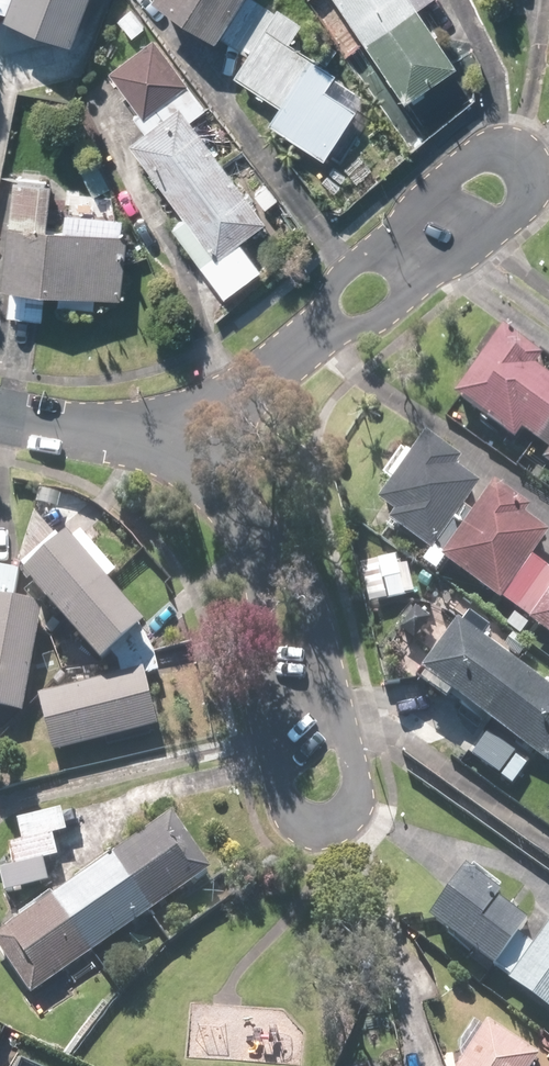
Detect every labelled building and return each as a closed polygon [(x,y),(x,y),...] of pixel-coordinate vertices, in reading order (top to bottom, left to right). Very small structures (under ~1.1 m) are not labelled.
[(7,17),(75,43),(91,0),(14,0),(7,17)] [(246,58),(234,78),(280,107),(269,125),(325,160),(357,109),(326,90),(336,74),(318,63),(319,60),(290,42),(302,24),(278,8),(275,12),(256,0),(154,0),(246,58)] [(406,102),(459,66),(414,0),(337,0),(406,102)] [(268,222),(192,120),(207,109),(188,86),(190,84),(154,38),(110,71),(135,103),(128,108),(146,131),(130,143),(217,259),(268,222)] [(13,180),(4,287),(123,297),(128,233),(49,227),(52,184),(13,180)] [(548,467),(548,377),(535,367),(543,356),(502,328),(454,397),(515,440),(521,431),(548,451),(541,462),(548,467)] [(548,636),(548,570),(530,557),(548,532),(525,516),(530,508),(495,484),(473,514),(464,508),(481,484),(456,467),(461,459),(425,434),(377,503),(394,514),(388,523),(441,560),(442,558),(530,620),(529,622),(548,636)] [(24,580),(102,666),(146,626),(68,540),(24,580)] [(0,600),(0,709),(24,714),(44,608),(0,600)] [(548,765),(548,687),(483,639),(490,630),(469,615),(462,624),(458,621),(421,672),(425,676),(419,684),(446,703),(452,695),(548,765)] [(159,729),(144,671),(38,697),(52,755),(159,729)] [(0,872),(6,894),(49,883),(44,862),(59,858),(54,836),(68,833),(62,810),(17,821),(22,842),(8,846),(13,868),(0,872)] [(171,812),(0,932),(0,950),(33,997),(213,870),(171,812)] [(535,945),(519,934),(528,921),(497,900),(501,893),(465,868),(428,921),(511,978),(509,982),(548,1010),(548,925),(535,945)] [(457,1065),(533,1065),(540,1056),(487,1021),(457,1065)]
